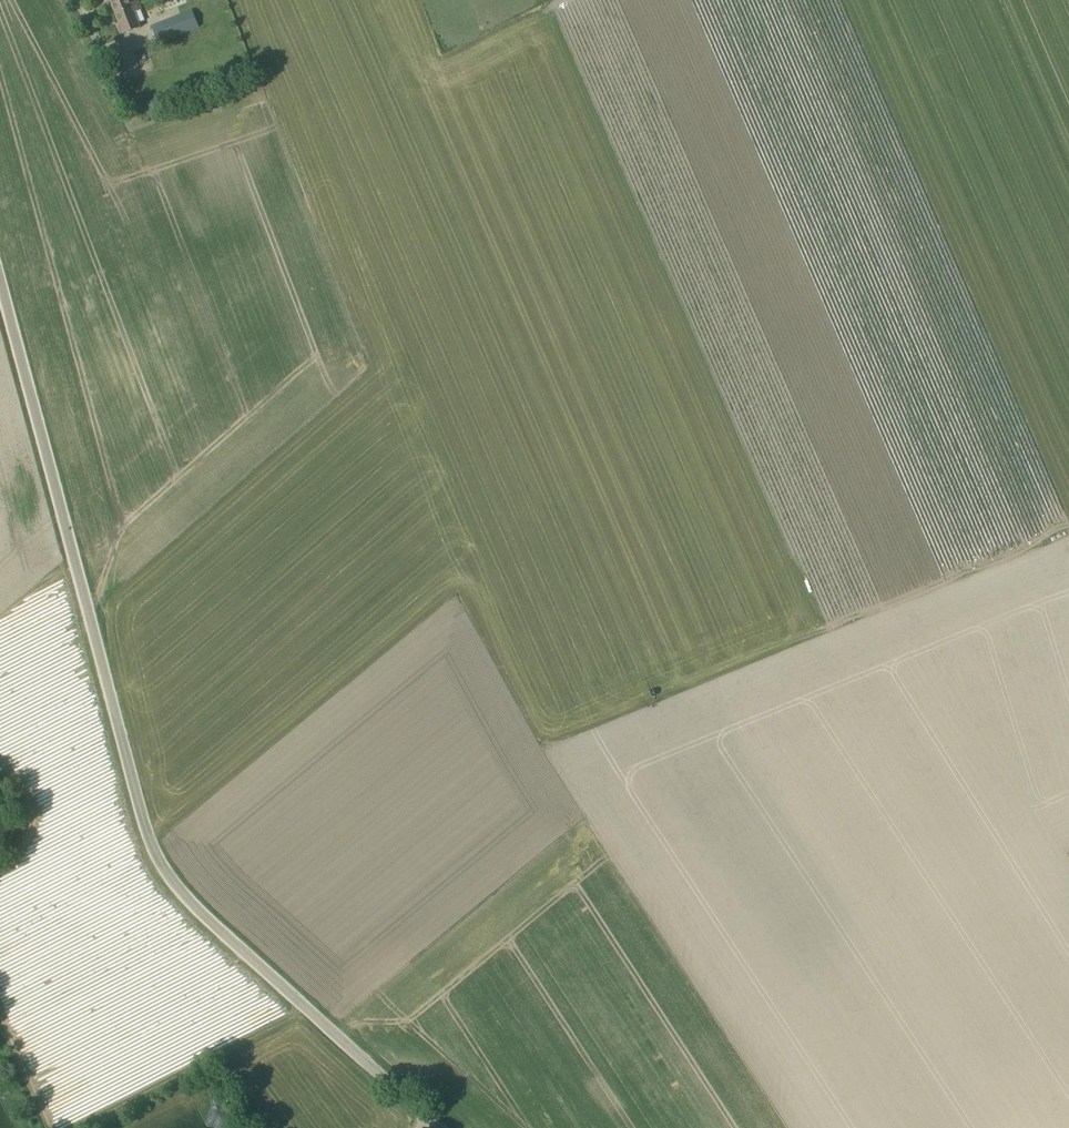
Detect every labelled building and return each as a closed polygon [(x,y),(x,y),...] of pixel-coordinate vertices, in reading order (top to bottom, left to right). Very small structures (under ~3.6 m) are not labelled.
[(115,13),(139,4),(138,0),(134,0),(130,2),(129,0),(110,0),(115,13)] [(231,14),(226,0),(216,0),(151,26),(158,44),(231,14)] [(144,20),(141,10),(139,4),(115,13),(115,14),(123,33),(122,33),(123,34),(140,28),(140,27),(138,22),(144,20)]
